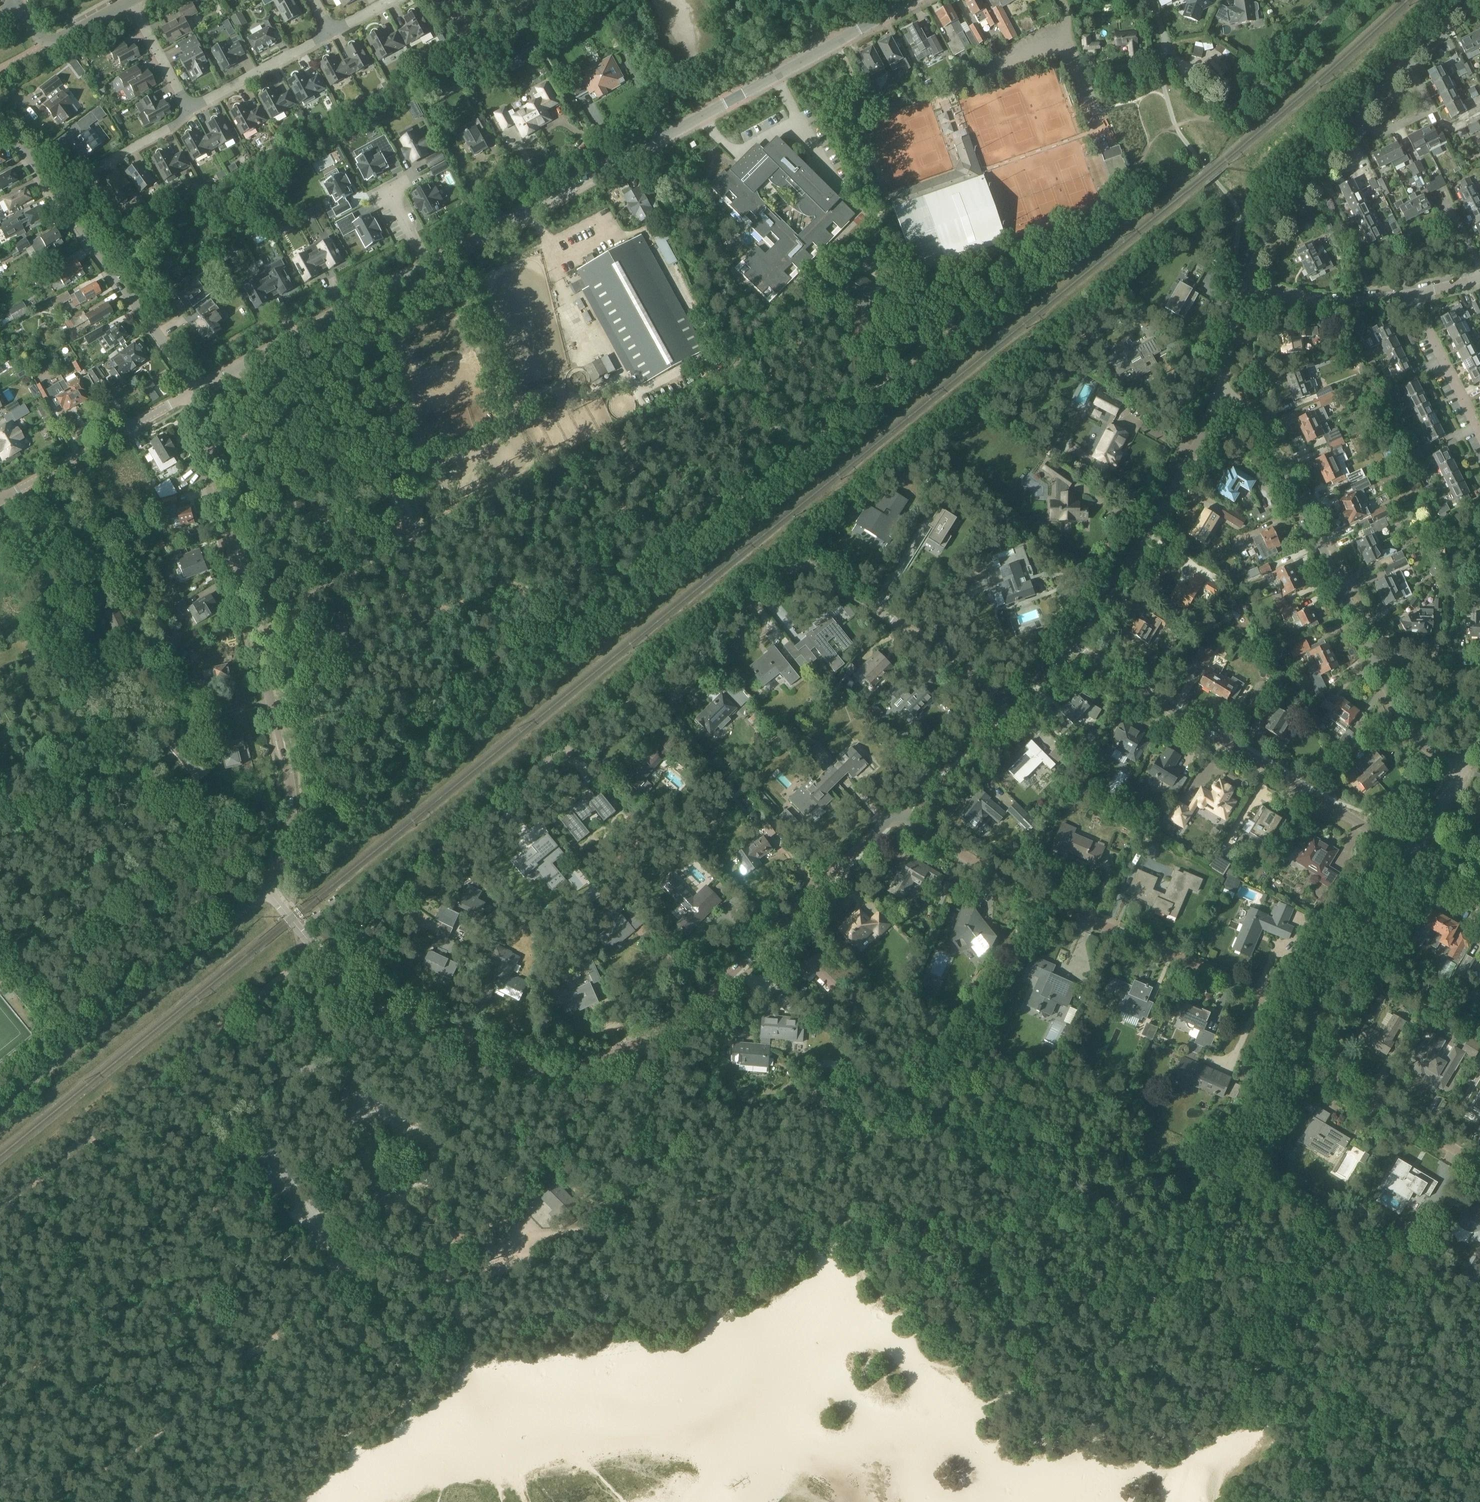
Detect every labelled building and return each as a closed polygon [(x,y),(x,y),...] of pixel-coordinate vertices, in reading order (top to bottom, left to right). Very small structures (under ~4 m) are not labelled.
[(292,0),(265,0),(268,5),(275,1),(286,23),(301,15),(292,0)] [(973,16),(974,16),(979,24),(987,20),(990,27),(997,23),(987,4),(983,6),(980,0),(964,0),(973,16)] [(999,5),(998,5),(997,2),(1001,0),(986,0),(999,23),(998,24),(1007,42),(1017,37),(999,5)] [(1189,5),(1185,16),(1184,17),(1198,21),(1202,9),(1213,4),(1212,3),(1213,1),(1212,0),(1186,0),(1189,5)] [(1252,0),(1235,0),(1236,8),(1227,9),(1227,8),(1221,5),(1215,17),(1229,24),(1239,22),(1239,24),(1253,22),(1252,12),(1254,12),(1257,11),(1258,10),(1257,5),(1256,4),(1253,4),(1252,0)] [(170,42),(171,43),(192,32),(191,32),(189,33),(185,26),(187,24),(185,20),(197,13),(192,4),(179,11),(183,17),(162,28),(166,36),(165,37),(168,43),(170,42)] [(950,6),(943,10),(965,50),(971,47),(962,32),(964,31),(950,6)] [(420,11),(420,10),(416,12),(414,11),(412,10),(410,11),(409,12),(408,14),(409,16),(405,18),(405,19),(406,19),(410,27),(400,32),(407,45),(417,39),(417,40),(432,32),(431,32),(419,11),(420,11)] [(965,50),(943,10),(936,14),(944,28),(945,28),(948,35),(952,42),(948,44),(954,56),(961,53),(965,50)] [(231,17),(237,29),(248,23),(241,12),(231,17)] [(1036,28),(1029,16),(1018,22),(1025,34),(1036,28)] [(248,39),(256,53),(276,43),(271,34),(277,30),(270,17),(263,21),(268,29),(248,39)] [(927,41),(918,23),(913,26),(911,25),(908,27),(908,29),(906,29),(908,33),(904,36),(909,45),(914,42),(916,46),(912,48),(919,61),(933,54),(934,56),(943,51),(935,36),(927,41)] [(977,24),(970,27),(980,44),(986,40),(977,24)] [(230,36),(236,33),(233,28),(227,31),(230,36)] [(380,61),(394,53),(394,52),(393,52),(403,46),(397,34),(387,39),(382,31),(383,31),(379,33),(377,31),(375,30),(373,31),(372,32),(371,34),(371,36),(368,38),(368,39),(369,39),(380,60),(379,60),(380,61)] [(442,32),(437,35),(446,52),(449,51),(455,47),(445,30),(442,32)] [(971,32),(966,35),(974,48),(979,45),(971,32)] [(1136,32),(1115,34),(1116,46),(1128,45),(1130,59),(1137,58),(1136,44),(1137,44),(1136,32)] [(1478,49),(1479,48),(1479,32),(1472,36),(1478,49)] [(188,46),(185,48),(188,52),(187,54),(180,58),(188,72),(194,69),(199,77),(198,77),(198,78),(208,73),(203,64),(207,62),(199,49),(201,48),(197,41),(198,41),(195,35),(185,41),(188,46)] [(1090,35),(1082,36),(1083,51),(1091,50),(1100,49),(1099,43),(1091,44),(1090,35)] [(1201,36),(1205,51),(1214,49),(1211,37),(1208,35),(1201,36)] [(1478,49),(1472,36),(1460,42),(1466,55),(1478,49)] [(890,38),(879,44),(893,71),(905,65),(907,70),(913,67),(906,54),(901,57),(890,38)] [(116,44),(107,49),(108,50),(114,61),(118,59),(121,66),(130,61),(132,62),(137,59),(137,57),(139,56),(138,54),(138,53),(135,47),(134,47),(132,44),(126,48),(122,41),(116,44)] [(212,50),(223,71),(237,64),(234,57),(236,55),(238,58),(244,54),(238,43),(229,48),(226,43),(212,50)] [(345,63),(351,74),(357,71),(357,72),(371,65),(371,64),(370,64),(359,44),(360,44),(359,43),(356,45),(355,43),(353,43),(350,43),(349,45),(348,47),(349,49),(346,50),(346,51),(350,57),(351,57),(351,59),(345,63)] [(1192,56),(1201,58),(1204,48),(1194,45),(1192,56)] [(1226,50),(1218,45),(1215,50),(1222,55),(1226,50)] [(525,52),(534,68),(541,64),(533,48),(525,52)] [(872,48),(860,54),(871,74),(866,77),(877,98),(882,95),(875,80),(886,74),(872,48)] [(351,74),(345,63),(338,66),(336,66),(337,64),(333,58),(334,58),(334,57),(330,59),(329,57),(327,57),(325,57),(323,58),(323,61),(323,63),(320,64),(320,65),(321,65),(332,85),(331,85),(332,86),(345,79),(345,77),(351,74)] [(587,77),(583,79),(580,73),(568,79),(572,85),(570,85),(577,98),(588,92),(589,93),(594,91),(599,100),(608,94),(608,92),(626,83),(612,57),(602,62),(604,67),(596,72),(593,67),(584,72),(587,77)] [(1230,70),(1225,64),(1220,68),(1210,57),(1204,63),(1207,67),(1205,69),(1216,82),(1230,70)] [(74,58),(68,62),(73,70),(80,65),(74,58)] [(1462,62),(1457,64),(1455,65),(1458,72),(1466,68),(1464,65),(1462,62)] [(1470,62),(1464,65),(1466,68),(1468,73),(1467,73),(1469,76),(1476,73),(1470,62)] [(1444,65),(1428,72),(1434,84),(1453,74),(1451,69),(1448,70),(1446,66),(1445,65),(1444,65)] [(412,68),(407,71),(410,76),(420,71),(417,66),(412,68)] [(131,70),(118,77),(124,88),(131,100),(135,97),(148,91),(147,89),(154,85),(147,71),(140,74),(137,67),(131,70)] [(1468,73),(1466,68),(1458,72),(1461,76),(1467,73),(1468,73)] [(293,79),(289,81),(289,82),(290,81),(301,102),(301,103),(303,102),(305,106),(315,100),(314,96),(316,95),(315,95),(314,94),(324,89),(318,76),(308,82),(303,74),(304,74),(304,73),(300,75),(298,74),(296,73),(294,74),(293,75),(292,77),(293,79)] [(1453,74),(1434,84),(1439,95),(1453,89),(1457,87),(1453,80),(1449,82),(1448,78),(1454,75),(1453,74)] [(40,89),(46,97),(47,96),(50,101),(44,106),(54,118),(56,117),(62,124),(77,112),(62,92),(60,94),(57,89),(61,85),(55,77),(40,89)] [(526,107),(538,130),(539,130),(538,128),(551,121),(545,110),(543,111),(542,107),(555,100),(547,84),(537,89),(540,94),(534,97),(537,101),(526,107)] [(288,92),(278,98),(274,90),(275,90),(274,89),(271,91),(269,89),(267,89),(265,89),(263,91),(263,93),(263,95),(260,97),(260,98),(260,97),(272,118),(271,119),(272,119),(286,111),(285,111),(285,110),(295,105),(288,92)] [(1453,89),(1439,95),(1446,108),(1459,101),(1453,89)] [(909,93),(903,96),(906,102),(912,99),(909,93)] [(165,104),(163,101),(158,104),(153,94),(140,102),(145,111),(143,112),(150,124),(152,123),(154,124),(159,121),(160,119),(170,113),(168,110),(169,110),(169,108),(167,104),(165,104)] [(408,104),(408,105),(416,119),(423,116),(415,101),(408,104)] [(1459,101),(1446,108),(1451,119),(1465,113),(1459,101)] [(234,111),(230,113),(231,113),(243,134),(242,134),(242,135),(257,127),(257,126),(256,127),(256,126),(266,121),(259,108),(249,114),(245,106),(245,105),(241,107),(240,105),(238,105),(236,105),(234,107),(234,109),(234,111)] [(883,109),(880,110),(883,115),(885,113),(885,114),(891,111),(888,105),(882,108),(883,109)] [(94,115),(102,109),(99,106),(91,112),(94,115)] [(538,130),(526,107),(525,108),(526,109),(515,115),(513,111),(507,114),(505,109),(496,114),(504,130),(514,125),(516,123),(518,126),(519,125),(521,128),(519,129),(524,138),(538,130)] [(97,120),(91,112),(78,122),(84,130),(97,120)] [(117,113),(111,116),(117,127),(123,124),(117,113)] [(1467,126),(1478,121),(1479,120),(1479,113),(1464,120),(1467,126)] [(207,137),(213,148),(219,145),(220,146),(234,139),(233,138),(233,139),(222,118),(222,117),(219,119),(217,118),(215,117),(213,118),(211,119),(211,121),(211,123),(208,125),(209,125),(212,131),(214,132),(214,134),(207,137)] [(486,127),(481,118),(475,121),(481,130),(486,127)] [(310,124),(312,129),(315,127),(319,125),(316,121),(310,124)] [(1478,123),(1468,128),(1472,134),(1479,130),(1479,126),(1478,123)] [(1431,126),(1420,132),(1427,145),(1430,152),(1447,144),(1440,129),(1434,132),(1431,126)] [(462,135),(467,145),(464,147),(467,152),(469,150),(470,151),(471,151),(474,156),(487,148),(481,136),(476,127),(468,132),(468,131),(466,132),(466,133),(462,135)] [(102,144),(90,129),(72,143),(84,158),(102,144)] [(213,148),(207,137),(201,140),(199,140),(199,138),(196,132),(197,132),(196,131),(193,133),(192,131),(190,131),(187,131),(186,133),(185,135),(186,137),(183,139),(194,159),(194,160),(208,152),(207,151),(213,148)] [(406,148),(403,150),(408,159),(410,157),(413,162),(428,155),(425,149),(428,147),(423,139),(420,141),(416,132),(415,133),(402,140),(401,140),(406,148)] [(1427,145),(1420,132),(1407,138),(1414,152),(1427,145)] [(367,178),(368,180),(370,179),(369,177),(373,175),(375,178),(377,177),(375,174),(379,171),(380,173),(382,172),(381,170),(388,167),(385,161),(384,158),(380,152),(390,146),(385,136),(374,142),(378,150),(372,153),(371,152),(369,153),(369,154),(366,156),(364,154),(362,155),(363,157),(360,159),(359,158),(357,159),(359,164),(357,165),(361,171),(360,171),(361,173),(362,173),(365,179),(367,178)] [(282,144),(278,137),(273,140),(272,144),(274,149),(282,144)] [(769,158),(750,177),(737,163),(727,173),(724,170),(709,186),(711,188),(722,198),(724,195),(729,191),(737,198),(732,203),(730,206),(742,218),(743,218),(745,216),(750,211),(758,219),(753,224),(750,226),(763,239),(766,236),(770,231),(780,240),(775,245),(771,249),(766,254),(758,247),(744,262),(751,269),(744,276),(762,294),(769,287),(776,294),(791,280),(788,277),(784,272),(793,263),(797,268),(800,271),(813,258),(810,255),(805,251),(813,243),(817,247),(820,250),(833,238),(830,235),(825,230),(833,222),(838,227),(841,229),(855,215),(842,201),(839,199),(838,200),(834,197),(836,195),(821,181),(803,163),(785,145),(777,138),(764,150),(762,152),(769,158)] [(955,173),(890,196),(894,208),(917,274),(1007,242),(984,176),(982,177),(969,141),(964,143),(964,141),(960,142),(961,144),(955,146),(961,161),(959,165),(955,173)] [(1398,143),(1385,149),(1392,163),(1405,157),(1398,143)] [(1122,155),(1119,146),(1101,152),(1104,161),(1122,155)] [(1392,163),(1385,149),(1373,155),(1380,169),(1392,163)] [(165,180),(166,179),(168,182),(176,178),(174,175),(180,172),(179,171),(188,166),(182,154),(172,159),(167,151),(168,151),(168,150),(164,152),(162,151),(160,150),(158,151),(157,152),(156,154),(157,156),(153,158),(153,159),(154,158),(165,179),(165,180)] [(440,153),(426,161),(430,167),(444,160),(440,153)] [(1468,166),(1464,158),(1457,161),(1461,169),(1468,166)] [(1420,161),(1414,164),(1419,174),(1425,171),(1420,161)] [(229,174),(235,170),(231,162),(224,165),(229,174)] [(445,162),(431,170),(435,176),(449,168),(445,162)] [(154,182),(139,163),(127,171),(132,178),(131,179),(135,184),(136,183),(141,191),(154,182)] [(1419,174),(1414,164),(1408,167),(1411,174),(1410,175),(1411,178),(1413,177),(1419,174)] [(0,176),(0,192),(2,191),(1,189),(18,181),(12,170),(0,176)] [(1370,172),(1367,173),(1364,174),(1370,187),(1376,184),(1370,172)] [(346,198),(352,194),(349,187),(351,186),(345,175),(343,176),(342,174),(340,175),(335,177),(335,176),(332,178),(333,178),(328,181),(326,182),(327,184),(325,185),(330,196),(333,194),(339,207),(333,210),(337,216),(351,208),(346,198)] [(1419,174),(1413,177),(1415,180),(1419,189),(1425,186),(1424,184),(1419,174)] [(1441,175),(1436,178),(1441,188),(1446,185),(1441,175)] [(129,199),(127,197),(129,196),(128,195),(134,190),(126,180),(120,184),(114,176),(102,184),(108,192),(107,193),(112,200),(113,199),(117,204),(120,202),(121,204),(124,204),(128,202),(129,199)] [(1359,192),(1362,190),(1364,189),(1358,177),(1339,186),(1345,199),(1359,192)] [(1385,177),(1379,180),(1378,180),(1381,186),(1384,192),(1391,188),(1385,177)] [(1436,178),(1430,181),(1435,191),(1441,188),(1436,178)] [(1464,204),(1478,197),(1472,185),(1474,185),(1470,178),(1462,183),(1465,189),(1459,192),(1464,204)] [(160,181),(155,185),(159,191),(164,187),(160,181)] [(1430,181),(1424,184),(1425,186),(1429,194),(1435,191),(1430,181)] [(441,204),(444,202),(433,182),(413,193),(416,199),(414,200),(420,212),(423,210),(426,216),(437,210),(437,211),(439,210),(439,209),(443,207),(441,204)] [(31,200),(26,188),(4,200),(9,211),(31,200)] [(640,188),(624,197),(639,223),(655,215),(640,188)] [(1351,210),(1365,204),(1368,202),(1362,190),(1359,192),(1345,199),(1351,210)] [(1415,193),(1409,196),(1412,202),(1419,215),(1424,212),(1425,214),(1429,212),(1428,210),(1430,209),(1429,208),(1431,207),(1428,203),(1427,203),(1423,196),(1418,199),(1415,193)] [(1464,204),(1470,214),(1479,209),(1479,202),(1478,197),(1464,204)] [(1412,202),(1404,206),(1401,200),(1394,204),(1397,210),(1400,209),(1406,221),(1419,215),(1412,202)] [(1373,207),(1370,201),(1368,202),(1365,204),(1351,210),(1357,222),(1371,215),(1368,209),(1373,207)] [(144,218),(150,213),(142,203),(136,207),(144,218)] [(315,208),(306,213),(309,219),(318,214),(323,211),(319,205),(315,208)] [(33,210),(25,214),(27,219),(20,222),(17,218),(0,227),(0,228),(2,226),(7,235),(16,230),(19,237),(26,234),(23,229),(46,217),(43,211),(42,212),(39,207),(33,211),(33,210)] [(1470,214),(1475,225),(1479,223),(1479,209),(1470,214)] [(380,234),(382,232),(374,219),(372,220),(369,215),(363,218),(362,218),(360,219),(360,220),(357,221),(353,214),(336,223),(340,229),(349,225),(352,230),(356,228),(357,230),(367,248),(374,244),(374,245),(376,244),(376,243),(383,239),(380,234)] [(227,220),(229,225),(241,219),(238,215),(231,219),(230,218),(227,220)] [(1363,233),(1376,226),(1371,215),(1357,222),(1363,233)] [(292,217),(285,221),(289,228),(296,224),(292,217)] [(203,228),(208,238),(222,231),(216,220),(215,221),(214,218),(202,225),(203,228)] [(1396,222),(1390,225),(1394,234),(1401,231),(1396,222)] [(1376,226),(1363,233),(1369,245),(1379,240),(1380,242),(1381,242),(1388,239),(1389,238),(1382,224),(1376,226)] [(30,243),(31,245),(39,258),(49,252),(46,248),(53,244),(56,248),(63,244),(60,238),(60,236),(59,234),(57,234),(54,229),(30,243)] [(1335,247),(1341,244),(1336,234),(1330,236),(1335,247)] [(579,269),(577,270),(582,279),(587,288),(582,290),(628,373),(630,372),(632,377),(636,374),(638,376),(642,385),(705,351),(700,342),(685,315),(676,320),(642,258),(651,253),(641,235),(579,269)] [(322,266),(327,263),(330,268),(343,262),(339,254),(340,254),(339,251),(337,252),(329,236),(311,246),(322,266)] [(25,239),(7,250),(7,249),(4,251),(4,250),(0,253),(0,261),(1,263),(11,257),(11,256),(12,256),(14,258),(20,254),(19,254),(26,250),(30,247),(25,239)] [(1303,264),(1318,256),(1325,252),(1319,240),(1312,243),(1296,251),(1303,264)] [(1341,244),(1335,247),(1340,257),(1346,254),(1341,244)] [(166,248),(156,254),(166,272),(177,266),(178,268),(184,264),(182,262),(185,260),(181,254),(178,257),(170,245),(166,248)] [(225,246),(218,250),(223,259),(230,256),(225,246)] [(306,253),(294,260),(301,272),(299,273),(301,275),(302,274),(306,282),(318,275),(316,270),(321,266),(311,246),(304,250),(306,253)] [(1318,256),(1303,264),(1309,276),(1325,268),(1318,256)] [(288,279),(283,269),(286,267),(282,259),(266,267),(268,271),(262,274),(272,293),(278,290),(281,295),(294,288),(290,281),(291,281),(290,278),(288,279)] [(75,260),(56,273),(64,285),(70,281),(69,280),(75,276),(77,280),(85,275),(82,271),(82,270),(75,260)] [(32,279),(37,285),(47,278),(47,277),(51,275),(57,270),(53,265),(42,273),(40,271),(35,275),(36,277),(32,279)] [(269,302),(266,296),(272,293),(262,274),(255,277),(257,281),(246,288),(252,299),(250,299),(252,302),(253,301),(257,308),(269,302)] [(860,276),(849,292),(874,309),(885,293),(860,276)] [(185,305),(192,300),(194,298),(198,295),(202,301),(215,291),(208,281),(202,286),(196,278),(192,281),(190,278),(182,284),(184,287),(176,293),(185,305)] [(237,288),(232,281),(228,285),(230,288),(231,287),(234,290),(237,288)] [(100,293),(94,283),(69,296),(67,291),(50,300),(54,308),(70,299),(71,300),(76,298),(79,304),(100,293)] [(1199,294),(1180,283),(1166,308),(1184,318),(1189,309),(1190,310),(1199,294)] [(217,324),(222,320),(216,313),(214,314),(211,309),(216,305),(211,299),(196,310),(203,319),(198,323),(202,329),(199,331),(205,339),(208,336),(209,338),(221,329),(217,324)] [(1478,300),(1472,304),(1477,314),(1479,312),(1479,304),(1478,300)] [(28,311),(23,303),(9,311),(9,312),(0,318),(0,320),(3,325),(13,319),(14,320),(28,311)] [(87,315),(86,316),(83,310),(61,322),(63,325),(65,323),(69,330),(74,327),(74,328),(89,319),(93,325),(112,314),(111,313),(113,312),(110,307),(108,308),(106,303),(87,315)] [(1441,318),(1447,329),(1460,323),(1469,318),(1467,313),(1464,314),(1460,306),(1452,310),(1454,312),(1441,318)] [(1134,317),(1145,327),(1152,321),(1141,310),(1134,317)] [(1460,323),(1447,329),(1452,340),(1465,334),(1460,323)] [(97,329),(86,335),(90,342),(96,339),(97,340),(98,340),(102,337),(110,348),(113,346),(114,347),(128,337),(127,336),(119,324),(107,332),(103,326),(102,326),(97,329)] [(1391,331),(1389,325),(1383,328),(1381,325),(1372,329),(1374,333),(1370,335),(1373,342),(1369,344),(1371,347),(1375,345),(1375,346),(1381,344),(1394,337),(1394,335),(1395,335),(1393,330),(1391,331)] [(1364,338),(1363,336),(1358,326),(1352,329),(1362,351),(1369,347),(1364,338)] [(1301,329),(1295,330),(1281,332),(1282,339),(1283,339),(1284,345),(1281,345),(1283,354),(1304,351),(1302,338),(1318,335),(1317,327),(1301,329)] [(1465,334),(1452,340),(1458,351),(1471,345),(1465,334)] [(1386,354),(1400,348),(1394,337),(1381,344),(1386,354)] [(1158,366),(1152,356),(1160,351),(1153,339),(1130,352),(1128,348),(1110,358),(1119,375),(1133,366),(1139,377),(1150,371),(1149,370),(1157,366),(1158,367),(1158,366)] [(124,362),(139,351),(136,347),(135,346),(133,344),(125,350),(122,347),(116,351),(124,362)] [(1471,345),(1458,351),(1463,362),(1476,356),(1471,345)] [(1400,348),(1386,354),(1392,365),(1405,359),(1400,348)] [(109,373),(110,375),(106,378),(111,386),(116,383),(117,385),(119,384),(120,385),(125,381),(124,380),(126,379),(124,376),(131,371),(124,362),(116,351),(110,355),(113,359),(111,360),(117,368),(109,373)] [(141,354),(139,351),(124,362),(131,371),(132,370),(132,371),(138,367),(137,366),(145,360),(141,354)] [(56,352),(50,355),(53,361),(59,358),(56,352)] [(1463,362),(1469,373),(1479,367),(1479,354),(1476,356),(1463,362)] [(55,367),(49,355),(42,359),(48,371),(55,367)] [(1291,388),(1309,381),(1312,380),(1308,369),(1325,362),(1323,356),(1304,362),(1306,369),(1286,376),(1291,388)] [(14,363),(17,369),(24,365),(21,359),(14,363)] [(1392,365),(1382,370),(1385,375),(1390,373),(1394,380),(1397,381),(1402,378),(1400,375),(1411,370),(1405,359),(1392,365)] [(78,373),(84,369),(79,360),(72,363),(78,373)] [(608,375),(600,360),(585,368),(593,383),(608,375)] [(1367,372),(1364,364),(1358,367),(1361,374),(1367,372)] [(1469,373),(1475,385),(1479,382),(1479,367),(1469,373)] [(88,373),(95,383),(101,379),(94,368),(88,373)] [(83,405),(89,401),(86,395),(95,390),(87,375),(79,380),(77,377),(65,383),(63,380),(62,380),(76,405),(82,402),(83,405)] [(76,405),(62,380),(57,383),(61,389),(64,387),(65,390),(55,396),(61,408),(62,407),(65,411),(76,405)] [(1406,400),(1422,391),(1417,380),(1403,387),(1406,392),(1402,393),(1406,400)] [(1318,398),(1333,391),(1330,386),(1316,392),(1314,387),(1311,388),(1309,381),(1291,388),(1293,394),(1291,395),(1293,400),(1295,399),(1295,401),(1296,401),(1296,402),(1303,399),(1303,398),(1308,396),(1309,397),(1316,395),(1318,398)] [(1381,391),(1392,386),(1389,381),(1378,386),(1381,391)] [(49,388),(47,389),(43,382),(37,386),(46,402),(52,399),(50,395),(52,394),(49,388)] [(1392,386),(1381,391),(1384,398),(1395,392),(1392,386)] [(1335,391),(1333,391),(1318,398),(1322,407),(1339,399),(1335,391)] [(1422,392),(1409,399),(1415,410),(1428,403),(1422,392)] [(1103,410),(1116,417),(1123,403),(1110,396),(1103,410)] [(8,413),(19,407),(16,401),(5,408),(8,413)] [(1420,420),(1433,414),(1428,403),(1415,410),(1420,420)] [(1303,431),(1326,421),(1326,420),(1328,419),(1323,408),(1298,420),(1303,431)] [(1384,411),(1376,415),(1378,419),(1386,416),(1384,411)] [(1433,414),(1420,420),(1426,431),(1439,425),(1433,414)] [(1401,416),(1394,420),(1396,424),(1403,421),(1401,416)] [(56,428),(50,417),(44,420),(50,431),(56,428)] [(1329,443),(1342,437),(1338,428),(1331,431),(1326,421),(1303,431),(1308,442),(1326,434),(1329,443)] [(19,434),(16,429),(14,430),(10,423),(0,429),(0,445),(19,434)] [(1232,425),(1232,433),(1241,433),(1241,425),(1232,425)] [(1439,425),(1426,431),(1431,443),(1444,436),(1439,425)] [(1120,457),(1122,454),(1118,452),(1127,435),(1110,426),(1107,432),(1105,431),(1102,436),(1104,437),(1094,457),(1115,468),(1116,465),(1118,464),(1121,459),(1120,457)] [(0,445),(0,454),(3,459),(5,458),(8,463),(20,455),(18,451),(24,447),(20,440),(22,439),(19,434),(0,445)] [(149,451),(161,471),(176,463),(173,458),(177,455),(175,452),(176,451),(168,437),(167,438),(165,434),(151,442),(154,448),(149,451)] [(1322,472),(1348,460),(1342,445),(1345,443),(1342,437),(1329,443),(1334,453),(1316,460),(1322,472)] [(1061,452),(1048,444),(1042,454),(1055,462),(1061,452)] [(1413,458),(1423,454),(1420,447),(1410,453),(1413,458)] [(1439,466),(1452,460),(1446,449),(1427,458),(1429,463),(1430,464),(1434,464),(1436,466),(1437,467),(1439,466)] [(1388,460),(1390,465),(1407,456),(1404,452),(1392,458),(1388,460)] [(1426,459),(1423,454),(1413,458),(1416,464),(1426,459)] [(1348,460),(1322,472),(1327,483),(1332,481),(1334,484),(1346,479),(1346,477),(1348,476),(1351,483),(1366,476),(1362,469),(1350,475),(1344,462),(1348,460)] [(1444,478),(1458,471),(1452,460),(1439,466),(1444,478)] [(1059,479),(1063,473),(1056,467),(1051,474),(1059,479)] [(1221,496),(1234,504),(1239,495),(1235,493),(1240,485),(1249,491),(1255,482),(1234,469),(1231,473),(1228,471),(1216,491),(1222,495),(1221,496)] [(1450,489),(1463,482),(1458,471),(1444,478),(1450,489)] [(1414,477),(1411,472),(1403,476),(1405,481),(1414,477)] [(1360,504),(1368,500),(1366,497),(1363,490),(1371,486),(1368,481),(1367,478),(1351,486),(1354,492),(1339,499),(1340,501),(1338,502),(1341,509),(1340,510),(1341,513),(1359,504),(1360,504)] [(1411,481),(1414,487),(1420,484),(1417,478),(1411,481)] [(154,488),(160,499),(173,495),(177,493),(169,480),(154,488)] [(1463,482),(1450,489),(1458,506),(1470,500),(1467,494),(1469,493),(1463,482)] [(355,494),(348,485),(335,496),(341,505),(355,494)] [(1074,518),(1087,518),(1088,506),(1074,506),(1075,493),(1058,493),(1058,501),(1051,501),(1051,517),(1061,518),(1061,520),(1074,520),(1074,518)] [(381,501),(375,494),(365,502),(371,509),(381,501)] [(895,494),(893,498),(886,494),(874,511),(871,509),(860,526),(888,544),(903,519),(898,516),(907,502),(895,494)] [(176,497),(162,500),(164,507),(165,507),(168,520),(171,519),(174,529),(182,527),(181,525),(194,522),(191,507),(177,511),(176,504),(178,504),(176,497)] [(1369,514),(1373,512),(1368,500),(1360,504),(1359,504),(1341,513),(1342,515),(1341,515),(1344,521),(1345,520),(1347,525),(1349,524),(1350,525),(1370,515),(1369,514)] [(1446,504),(1436,509),(1441,518),(1447,515),(1446,512),(1449,510),(1446,504)] [(1240,528),(1246,519),(1225,506),(1220,516),(1240,528)] [(1374,523),(1390,515),(1385,506),(1373,512),(1369,514),(1370,515),(1374,523)] [(934,529),(928,539),(944,550),(951,537),(947,535),(957,519),(940,509),(929,526),(934,529)] [(1247,514),(1249,520),(1254,518),(1257,524),(1272,517),(1269,511),(1260,515),(1257,509),(1247,514)] [(1218,519),(1204,511),(1189,536),(1203,544),(1218,519)] [(362,522),(369,526),(374,517),(367,513),(362,522)] [(1377,535),(1388,526),(1385,518),(1372,524),(1373,527),(1366,530),(1364,531),(1367,536),(1356,541),(1357,543),(1355,544),(1360,554),(1381,544),(1377,535)] [(1275,548),(1280,545),(1272,528),(1260,534),(1261,535),(1253,539),(1263,560),(1278,553),(1275,548)] [(165,548),(162,540),(151,544),(154,550),(156,549),(157,551),(165,548)] [(1447,547),(1445,543),(1443,540),(1435,545),(1439,552),(1444,549),(1447,547)] [(1381,544),(1360,554),(1363,560),(1364,559),(1367,565),(1382,557),(1384,560),(1389,557),(1392,563),(1404,557),(1401,551),(1396,553),(1396,550),(1395,549),(1393,549),(1391,549),(1390,549),(1389,549),(1386,549),(1385,550),(1384,550),(1381,545),(1381,544)] [(1023,546),(1013,550),(1013,548),(991,556),(995,568),(1001,566),(1002,570),(1000,570),(1005,584),(999,586),(999,587),(987,591),(994,611),(1009,606),(1009,604),(1033,596),(1029,585),(1032,584),(1035,581),(1033,575),(1034,575),(1031,566),(1030,566),(1023,546)] [(189,554),(179,558),(187,578),(207,570),(203,558),(198,560),(195,551),(193,552),(189,554)] [(1379,594),(1406,582),(1401,571),(1410,567),(1405,558),(1392,564),(1395,570),(1390,573),(1391,575),(1376,582),(1378,587),(1376,588),(1379,594)] [(1272,571),(1268,564),(1259,568),(1262,575),(1272,571)] [(1272,573),(1274,578),(1271,580),(1274,587),(1278,585),(1281,584),(1295,577),(1289,565),(1272,573)] [(1219,584),(1222,579),(1211,572),(1208,577),(1219,584)] [(1180,606),(1187,610),(1204,581),(1194,575),(1186,588),(1180,584),(1172,599),(1181,605),(1180,606)] [(1283,597),(1301,589),(1295,577),(1281,584),(1278,585),(1283,597)] [(1219,588),(1209,582),(1205,589),(1215,595),(1219,588)] [(1406,582),(1379,594),(1384,604),(1386,603),(1387,605),(1404,596),(1405,598),(1412,594),(1406,582)] [(174,603),(181,600),(177,592),(171,595),(174,603)] [(197,624),(216,613),(213,607),(217,604),(211,594),(189,607),(184,599),(180,601),(181,603),(168,611),(171,616),(174,614),(174,616),(188,608),(197,624)] [(1415,608),(1420,600),(1415,596),(1409,604),(1415,608)] [(1275,604),(1278,610),(1289,605),(1285,599),(1275,604)] [(1295,604),(1279,611),(1284,621),(1292,617),(1294,622),(1299,619),(1302,627),(1307,625),(1307,626),(1309,625),(1310,628),(1318,625),(1312,612),(1310,613),(1307,608),(1299,612),(1295,604)] [(124,627),(115,607),(104,612),(113,632),(124,627)] [(1420,609),(1419,617),(1418,634),(1419,634),(1431,634),(1431,629),(1433,629),(1434,618),(1433,618),(1433,609),(1420,609)] [(1151,618),(1165,627),(1168,622),(1155,613),(1151,618)] [(1418,634),(1419,617),(1413,616),(1412,614),(1402,619),(1403,620),(1400,621),(1406,634),(1411,632),(1418,632),(1418,634)] [(1471,614),(1470,636),(1479,637),(1479,614),(1471,614)] [(1152,637),(1151,637),(1155,630),(1147,625),(1149,621),(1141,617),(1139,620),(1138,619),(1130,633),(1148,644),(1152,637)] [(813,632),(811,630),(805,635),(806,637),(805,638),(806,639),(802,642),(810,651),(814,648),(815,647),(818,652),(827,663),(835,672),(844,664),(827,643),(834,637),(838,642),(845,651),(853,644),(845,635),(831,618),(822,624),(813,632)] [(1256,635),(1267,633),(1265,622),(1254,624),(1256,635)] [(172,638),(177,629),(169,626),(165,635),(172,638)] [(106,658),(114,654),(107,639),(99,643),(106,658)] [(1310,648),(1305,639),(1288,648),(1294,659),(1306,652),(1309,658),(1312,657),(1315,664),(1315,663),(1332,655),(1327,644),(1322,647),(1321,643),(1310,648)] [(801,655),(798,651),(794,647),(790,641),(783,647),(794,660),(801,655)] [(816,659),(810,651),(802,642),(801,641),(794,647),(798,651),(801,655),(809,665),(816,659)] [(768,652),(750,666),(765,684),(772,677),(779,672),(788,683),(798,676),(772,645),(766,650),(768,652)] [(1284,656),(1282,650),(1281,648),(1265,655),(1269,663),(1284,656)] [(1208,649),(1201,660),(1200,662),(1207,666),(1215,652),(1208,649)] [(23,663),(30,660),(26,651),(19,654),(23,663)] [(859,671),(859,672),(856,674),(856,676),(862,682),(864,682),(864,687),(869,687),(870,686),(871,687),(873,685),(873,686),(891,667),(877,653),(859,671)] [(133,655),(126,658),(129,664),(136,661),(133,655)] [(1332,655),(1315,663),(1315,664),(1309,666),(1315,681),(1314,681),(1316,687),(1314,688),(1316,693),(1327,688),(1321,675),(1338,667),(1332,655)] [(71,673),(85,668),(81,659),(73,663),(75,667),(69,669),(71,673)] [(857,669),(851,663),(844,671),(850,677),(857,669)] [(216,675),(217,680),(230,676),(227,665),(214,669),(203,671),(205,678),(216,675)] [(1220,674),(1209,667),(1199,684),(1210,691),(1220,674)] [(1220,674),(1210,691),(1221,698),(1224,693),(1235,699),(1244,684),(1233,678),(1231,681),(1220,674)] [(898,682),(889,691),(893,694),(896,697),(891,702),(893,704),(891,705),(898,712),(900,711),(901,712),(906,707),(916,717),(927,706),(928,707),(936,700),(934,698),(936,696),(931,691),(929,693),(922,687),(919,690),(913,691),(914,695),(912,697),(906,691),(902,686),(898,682)] [(178,688),(169,695),(182,710),(189,705),(182,696),(184,695),(178,688)] [(1078,694),(1060,711),(1049,722),(1061,735),(1073,723),(1071,722),(1083,711),(1095,719),(1101,709),(1091,703),(1094,700),(1082,693),(1079,696),(1078,694)] [(710,732),(717,725),(721,730),(731,720),(727,715),(735,707),(721,694),(696,718),(710,732)] [(1249,707),(1256,712),(1265,699),(1259,694),(1249,707)] [(1336,723),(1351,704),(1346,700),(1345,701),(1341,698),(1334,706),(1325,700),(1318,710),(1336,723)] [(1270,700),(1264,710),(1270,713),(1276,704),(1270,700)] [(868,710),(877,719),(883,713),(874,704),(868,710)] [(1351,704),(1336,723),(1347,730),(1354,721),(1353,720),(1355,717),(1357,718),(1360,713),(1355,709),(1356,707),(1351,704)] [(1277,710),(1274,715),(1273,715),(1265,728),(1281,738),(1286,730),(1288,731),(1291,726),(1287,724),(1290,718),(1277,710)] [(1141,738),(1144,734),(1136,729),(1135,731),(1129,727),(1130,726),(1122,721),(1115,733),(1117,734),(1114,739),(1112,738),(1108,745),(1115,750),(1117,748),(1122,751),(1121,753),(1135,762),(1147,742),(1141,738)] [(785,728),(788,732),(793,728),(790,723),(785,728)] [(795,738),(801,732),(795,727),(790,733),(795,738)] [(639,765),(627,779),(639,789),(645,794),(648,794),(653,788),(653,785),(647,780),(659,767),(662,769),(665,769),(669,764),(669,761),(668,760),(673,754),(681,745),(668,733),(659,742),(663,746),(657,753),(653,749),(649,754),(645,750),(634,762),(639,765)] [(1355,741),(1345,733),(1338,742),(1349,749),(1355,741)] [(181,737),(168,747),(197,782),(209,772),(181,737)] [(241,762),(251,759),(247,743),(244,743),(243,739),(224,744),(227,753),(223,754),(227,768),(242,764),(241,762)] [(1357,756),(1364,744),(1357,739),(1350,751),(1357,756)] [(1047,756),(1032,740),(1025,747),(1030,752),(1027,755),(1025,753),(1010,768),(1015,773),(1013,775),(1020,782),(1042,760),(1051,769),(1055,764),(1063,756),(1055,748),(1047,756)] [(817,744),(809,752),(827,771),(837,782),(848,772),(853,777),(867,764),(852,747),(832,766),(830,764),(834,760),(817,744)] [(1367,769),(1376,780),(1387,770),(1382,764),(1387,760),(1382,755),(1382,756),(1374,747),(1359,760),(1367,769)] [(1178,794),(1187,779),(1179,774),(1181,772),(1172,766),(1174,762),(1175,763),(1180,756),(1167,748),(1160,759),(1158,758),(1150,773),(1171,786),(1170,789),(1178,794)] [(1345,757),(1339,769),(1346,773),(1353,762),(1345,757)] [(1376,780),(1367,769),(1355,780),(1365,791),(1377,781),(1376,780)] [(802,787),(789,799),(806,816),(818,804),(822,808),(832,798),(826,792),(837,782),(827,771),(815,782),(815,783),(806,791),(802,787)] [(1202,788),(1194,801),(1198,803),(1198,805),(1198,806),(1199,808),(1200,809),(1202,809),(1204,808),(1205,807),(1214,813),(1225,820),(1228,815),(1235,805),(1234,800),(1229,798),(1235,789),(1234,789),(1222,782),(1218,783),(1217,785),(1216,785),(1214,785),(1213,786),(1213,787),(1212,788),(1213,789),(1214,790),(1212,794),(1202,788)] [(974,830),(982,821),(988,814),(987,813),(988,812),(993,816),(992,817),(998,822),(1005,813),(988,799),(989,797),(981,790),(958,816),(974,830)] [(589,794),(570,809),(572,811),(561,820),(579,842),(590,833),(582,822),(589,817),(590,817),(592,815),(592,814),(596,811),(605,821),(616,812),(601,793),(594,799),(589,794)] [(1029,815),(1016,801),(1007,811),(1028,833),(1037,824),(1029,815)] [(1178,803),(1169,819),(1181,826),(1190,810),(1178,803)] [(1256,824),(1251,832),(1263,839),(1268,842),(1273,833),(1277,836),(1287,820),(1261,805),(1252,821),(1256,824)] [(795,818),(786,809),(778,817),(786,826),(795,818)] [(761,820),(768,818),(765,811),(759,813),(761,820)] [(771,819),(762,826),(770,836),(779,830),(771,819)] [(1132,832),(1135,825),(1126,820),(1122,827),(1132,832)] [(1084,857),(1085,853),(1099,859),(1103,848),(1073,835),(1075,830),(1063,824),(1052,850),(1064,855),(1066,849),(1084,857)] [(1302,851),(1298,857),(1299,862),(1306,867),(1321,876),(1322,875),(1324,876),(1321,881),(1333,889),(1341,874),(1329,867),(1327,866),(1335,853),(1337,850),(1325,843),(1315,837),(1313,836),(1311,837),(1309,838),(1302,851)] [(736,854),(742,864),(738,866),(744,875),(748,872),(760,864),(756,859),(771,849),(765,840),(763,837),(748,847),(748,846),(736,854)] [(523,854),(515,861),(527,874),(525,876),(530,883),(540,875),(541,874),(541,875),(545,880),(557,870),(551,862),(556,858),(563,853),(564,855),(565,854),(552,839),(552,840),(554,842),(543,851),(537,843),(529,850),(531,851),(525,856),(523,854)] [(1150,843),(1144,856),(1152,860),(1158,846),(1150,843)] [(1228,869),(1231,864),(1216,855),(1209,867),(1224,876),(1226,872),(1228,869)] [(915,882),(919,885),(925,875),(931,878),(929,880),(939,886),(944,877),(936,872),(923,864),(911,856),(908,861),(901,871),(899,870),(887,889),(899,896),(904,899),(910,889),(905,885),(909,878),(915,882)] [(1177,914),(1188,888),(1197,892),(1200,883),(1176,872),(1165,897),(1151,891),(1156,879),(1144,874),(1143,876),(1137,874),(1133,882),(1139,885),(1138,887),(1136,886),(1133,895),(1147,901),(1149,896),(1156,899),(1152,909),(1167,915),(1169,910),(1177,914)] [(1224,885),(1223,888),(1232,892),(1237,879),(1236,879),(1228,874),(1225,879),(1223,884),(1224,885)] [(689,913),(677,925),(686,934),(720,901),(706,886),(691,901),(687,897),(689,895),(673,879),(665,888),(689,913)] [(953,887),(945,884),(940,895),(944,896),(943,898),(941,897),(937,906),(944,909),(949,898),(948,898),(953,887)] [(452,911),(460,914),(462,910),(470,914),(470,915),(481,919),(485,910),(483,909),(485,903),(478,899),(482,891),(469,885),(461,903),(456,901),(452,911)] [(959,888),(956,895),(962,897),(965,890),(959,888)] [(978,926),(973,921),(977,914),(968,902),(952,938),(959,948),(973,944),(983,957),(990,942),(982,931),(984,931),(984,925),(978,926)] [(1286,924),(1292,909),(1279,903),(1273,918),(1266,916),(1267,915),(1251,908),(1234,949),(1249,955),(1262,927),(1287,938),(1292,927),(1286,924)] [(638,913),(626,922),(619,913),(623,910),(619,905),(609,913),(616,923),(597,937),(607,949),(618,940),(617,939),(620,937),(622,940),(634,931),(633,931),(645,921),(638,913)] [(460,914),(452,911),(451,910),(452,910),(449,909),(442,906),(436,920),(443,923),(435,939),(441,942),(442,940),(441,940),(442,938),(448,940),(460,914)] [(850,919),(839,929),(841,931),(855,946),(872,930),(879,937),(881,934),(891,925),(879,912),(870,921),(860,910),(850,919)] [(1438,932),(1446,918),(1434,911),(1426,925),(1438,932)] [(1446,918),(1438,932),(1430,945),(1436,948),(1440,942),(1452,948),(1448,955),(1456,960),(1457,957),(1462,960),(1469,948),(1474,940),(1461,932),(1456,941),(1451,938),(1458,925),(1446,918)] [(1419,920),(1418,921),(1408,938),(1409,939),(1415,942),(1425,924),(1419,920)] [(485,943),(492,947),(499,934),(492,931),(485,943)] [(1405,947),(1409,939),(1408,938),(1403,935),(1398,943),(1405,947)] [(439,948),(436,953),(430,950),(423,965),(452,979),(459,964),(445,957),(447,953),(451,954),(455,944),(448,940),(442,938),(441,940),(442,940),(441,942),(435,939),(433,945),(439,948)] [(510,978),(517,964),(512,962),(515,955),(511,953),(511,952),(496,944),(488,960),(499,965),(494,975),(500,978),(494,989),(518,1001),(528,981),(519,977),(515,978),(514,980),(510,978)] [(1466,955),(1456,974),(1465,979),(1469,977),(1477,961),(1466,955)] [(1065,1007),(1070,996),(1068,995),(1071,986),(1056,980),(1055,981),(1049,979),(1054,966),(1031,956),(1025,971),(1040,977),(1036,987),(1035,986),(1032,994),(1028,1005),(1037,1009),(1036,1011),(1039,1012),(1041,1007),(1052,1012),(1054,1006),(1055,1006),(1056,1003),(1065,1007)] [(482,968),(485,963),(476,959),(473,964),(482,968)] [(592,960),(585,964),(594,984),(601,980),(592,960)] [(559,994),(556,995),(561,1005),(563,1004),(567,1013),(581,1006),(584,1004),(586,1008),(598,1002),(590,984),(584,986),(583,984),(584,983),(581,976),(556,987),(559,994)] [(1149,1010),(1147,1009),(1150,1001),(1148,1001),(1153,988),(1134,981),(1132,986),(1111,977),(1105,992),(1113,995),(1116,989),(1128,993),(1125,1000),(1127,1000),(1123,1010),(1141,1018),(1142,1015),(1147,1017),(1149,1010)] [(800,999),(789,987),(782,994),(793,1006),(800,999)] [(1185,1005),(1180,1019),(1186,1022),(1185,1024),(1186,1024),(1186,1026),(1187,1028),(1189,1029),(1191,1029),(1193,1029),(1194,1028),(1199,1030),(1194,1043),(1191,1050),(1199,1054),(1202,1046),(1209,1049),(1215,1035),(1203,1030),(1210,1012),(1196,1007),(1195,1009),(1185,1005)] [(978,1014),(973,1020),(979,1024),(983,1017),(978,1014)] [(1382,1036),(1365,1026),(1359,1037),(1360,1037),(1358,1041),(1366,1045),(1368,1042),(1387,1053),(1393,1042),(1391,1041),(1398,1028),(1401,1029),(1406,1021),(1394,1014),(1382,1036)] [(762,1016),(761,1037),(769,1038),(785,1039),(784,1042),(802,1043),(803,1030),(796,1030),(797,1019),(762,1016)] [(1158,1027),(1151,1024),(1145,1036),(1153,1040),(1158,1027)] [(1435,1083),(1442,1088),(1453,1069),(1455,1070),(1465,1054),(1453,1048),(1444,1063),(1435,1058),(1445,1042),(1433,1036),(1424,1051),(1418,1048),(1413,1057),(1420,1061),(1417,1067),(1437,1079),(1435,1083)] [(769,1038),(761,1037),(760,1045),(734,1043),(733,1065),(766,1067),(767,1057),(769,1056),(771,1055),(771,1053),(770,1051),(768,1051),(769,1038)] [(1465,1044),(1462,1050),(1468,1054),(1465,1059),(1472,1063),(1479,1052),(1465,1044)] [(1183,1058),(1175,1076),(1223,1096),(1231,1077),(1196,1063),(1199,1054),(1191,1050),(1186,1049),(1183,1058)] [(1246,1088),(1244,1087),(1235,1084),(1230,1097),(1241,1102),(1246,1088)] [(822,1095),(816,1092),(809,1104),(813,1106),(815,1107),(822,1095)] [(1315,1106),(1310,1103),(1306,1110),(1311,1112),(1315,1106)] [(1325,1123),(1331,1114),(1320,1107),(1300,1140),(1316,1150),(1317,1149),(1327,1154),(1335,1140),(1346,1146),(1351,1138),(1325,1123)] [(1370,1155),(1365,1152),(1359,1161),(1364,1164),(1370,1155)] [(1438,1182),(1419,1171),(1418,1170),(1417,1170),(1416,1171),(1411,1169),(1412,1167),(1399,1159),(1391,1172),(1393,1173),(1386,1185),(1408,1198),(1412,1191),(1420,1196),(1423,1192),(1430,1196),(1438,1182)] [(553,1213),(560,1220),(576,1204),(554,1183),(542,1195),(556,1209),(553,1213)] [(1457,1209),(1462,1213),(1457,1222),(1473,1231),(1471,1235),(1477,1239),(1479,1241),(1479,1216),(1465,1207),(1460,1204),(1457,1209)] [(1417,1242),(1418,1243),(1428,1227),(1415,1219),(1406,1236),(1407,1236),(1404,1241),(1414,1247),(1417,1242)]
